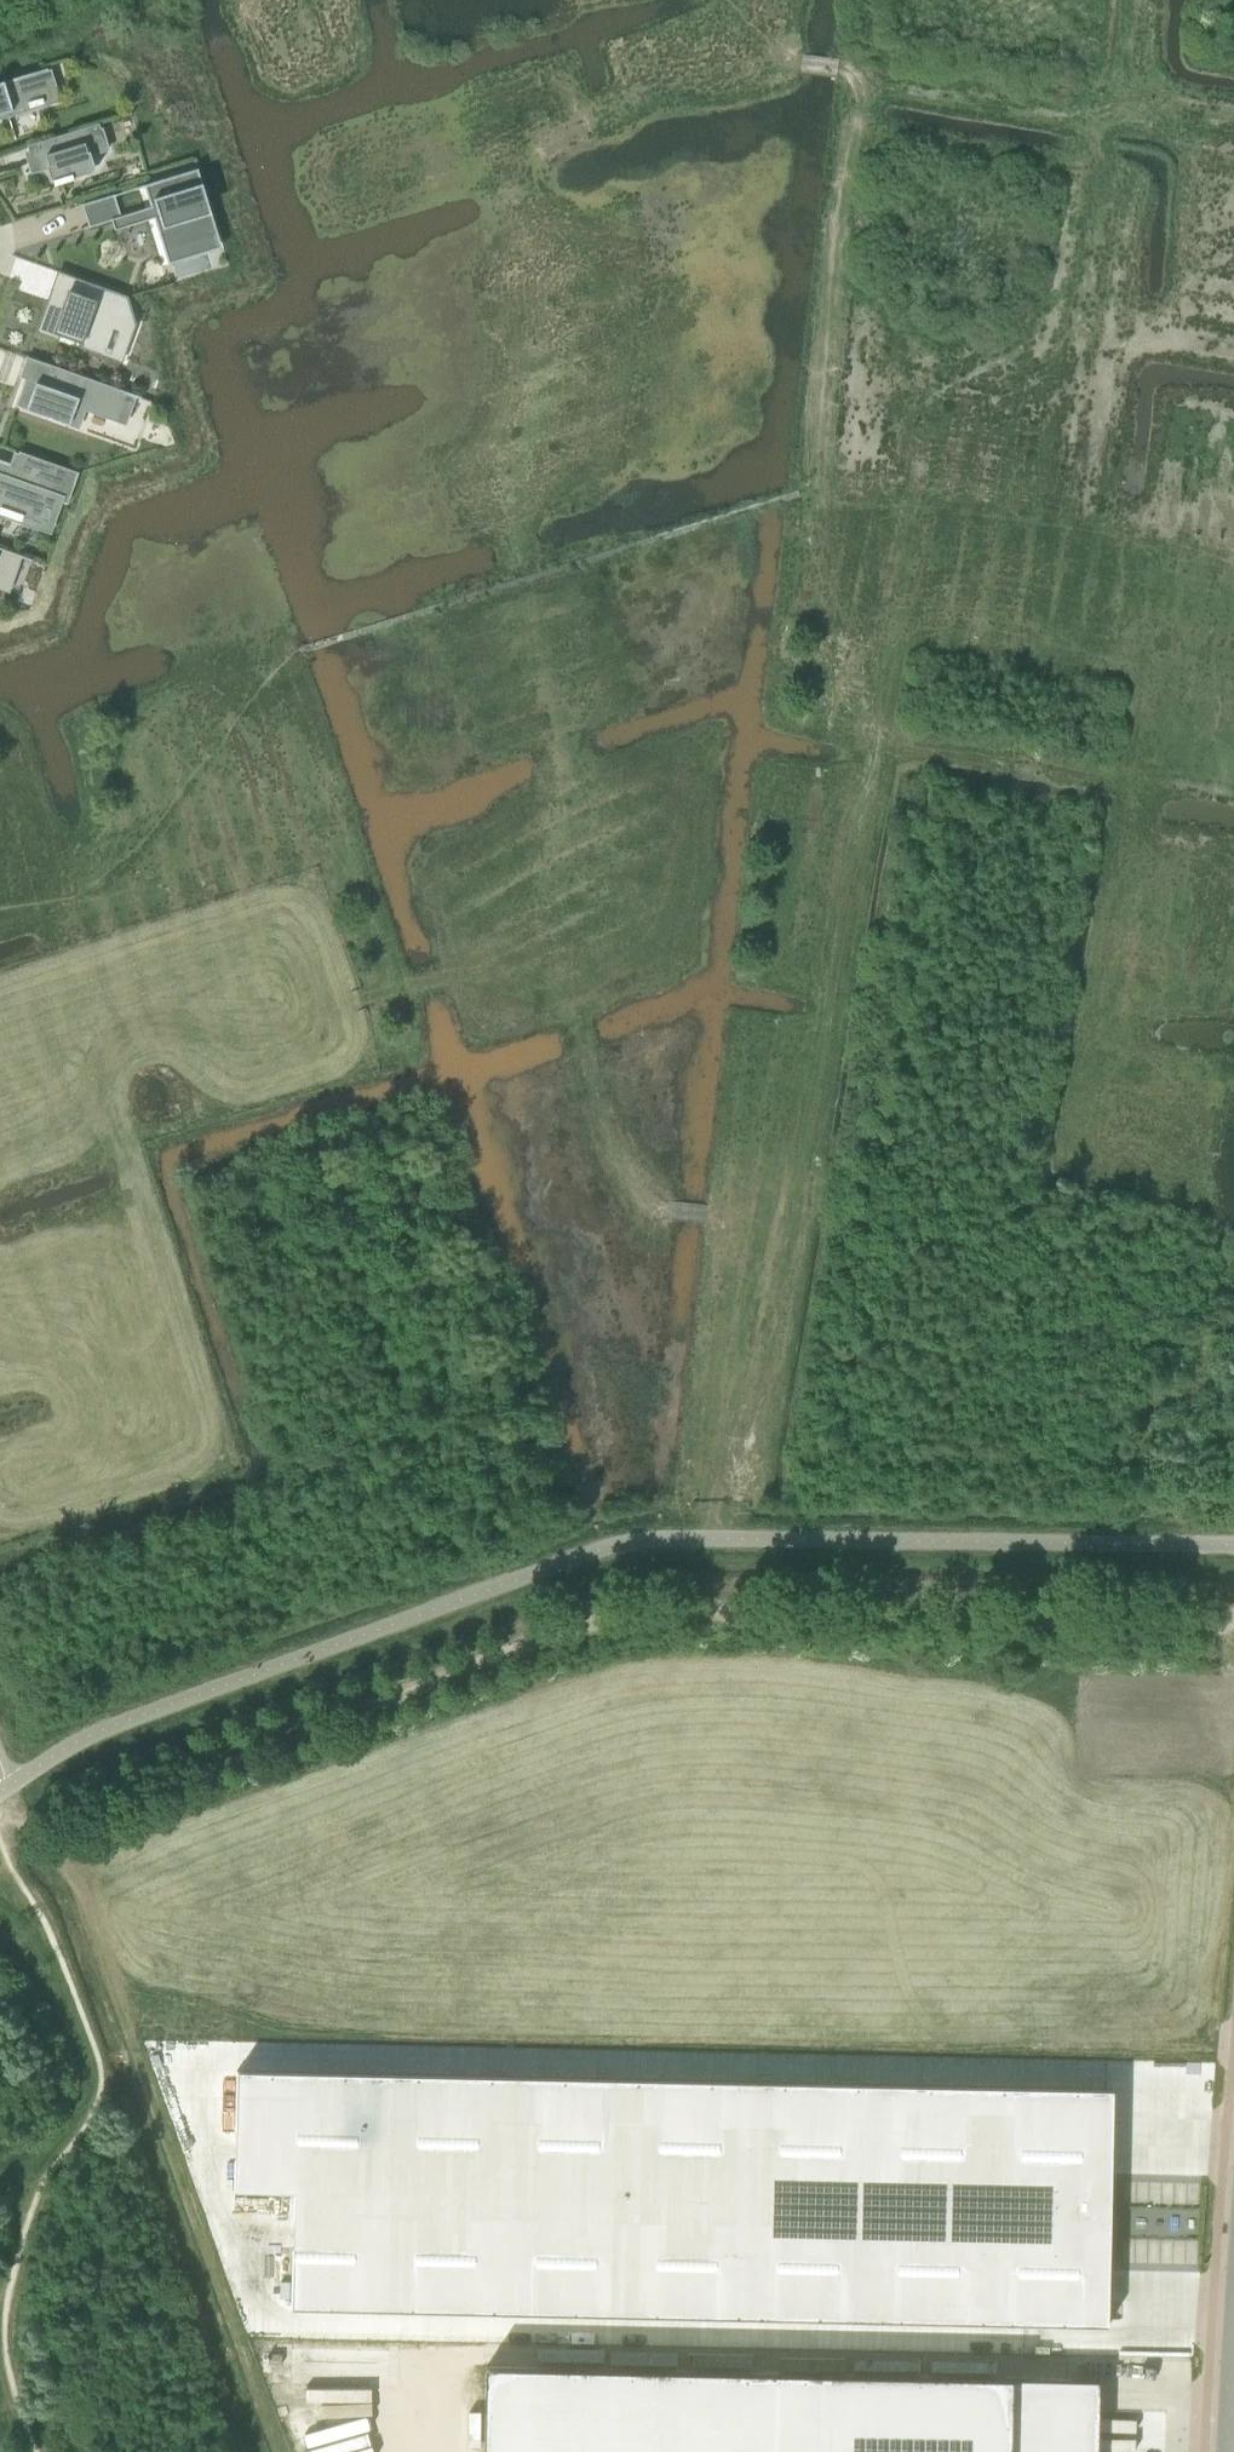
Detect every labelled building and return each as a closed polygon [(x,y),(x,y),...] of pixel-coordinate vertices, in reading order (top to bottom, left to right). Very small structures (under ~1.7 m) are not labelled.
[(0,83),(0,114),(10,111),(29,105),(29,107),(43,103),(43,101),(50,98),(42,72),(41,70),(0,83)] [(99,123),(27,145),(35,172),(50,168),(54,185),(73,179),(73,178),(72,177),(86,173),(80,154),(87,152),(105,146),(100,128),(99,123)] [(193,170),(135,188),(135,190),(149,185),(168,247),(163,248),(164,250),(213,235),(193,170)] [(114,194),(82,204),(89,227),(121,217),(114,194)] [(140,289),(166,281),(159,254),(132,261),(140,289)] [(58,289),(43,330),(105,352),(113,330),(120,332),(127,313),(139,317),(130,296),(86,281),(81,297),(58,289)] [(24,378),(14,406),(56,420),(69,425),(76,404),(117,419),(121,408),(121,409),(127,394),(127,392),(50,365),(43,383),(43,385),(24,378)] [(21,520),(23,516),(46,524),(55,500),(63,503),(64,501),(70,482),(74,483),(78,472),(28,454),(27,456),(23,468),(0,460),(0,513),(21,520)] [(6,577),(15,550),(0,544),(0,575),(6,577)] [(236,2070),(234,2188),(292,2189),(290,2307),(1107,2324),(1112,2089),(236,2070)] [(494,2451),(1104,2451),(1106,2382),(496,2369),(494,2451)]
